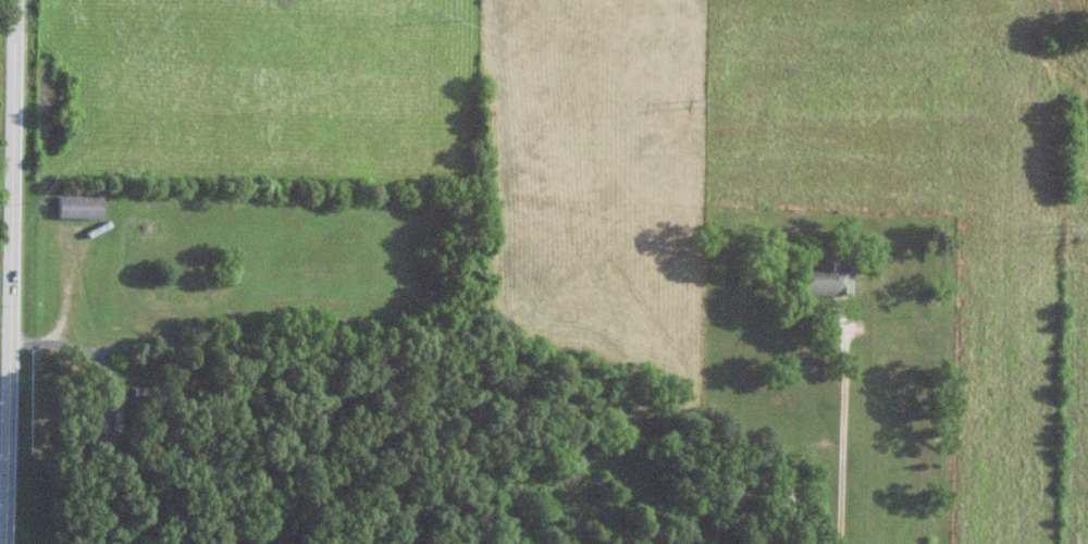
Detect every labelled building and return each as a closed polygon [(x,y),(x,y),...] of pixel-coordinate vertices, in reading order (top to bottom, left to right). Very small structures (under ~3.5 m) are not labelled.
[(100,218),(100,196),(55,196),(55,218),(100,218)] [(823,264),(791,263),(790,293),(848,294),(849,264),(833,264),(833,256),(823,256),(823,264)]
